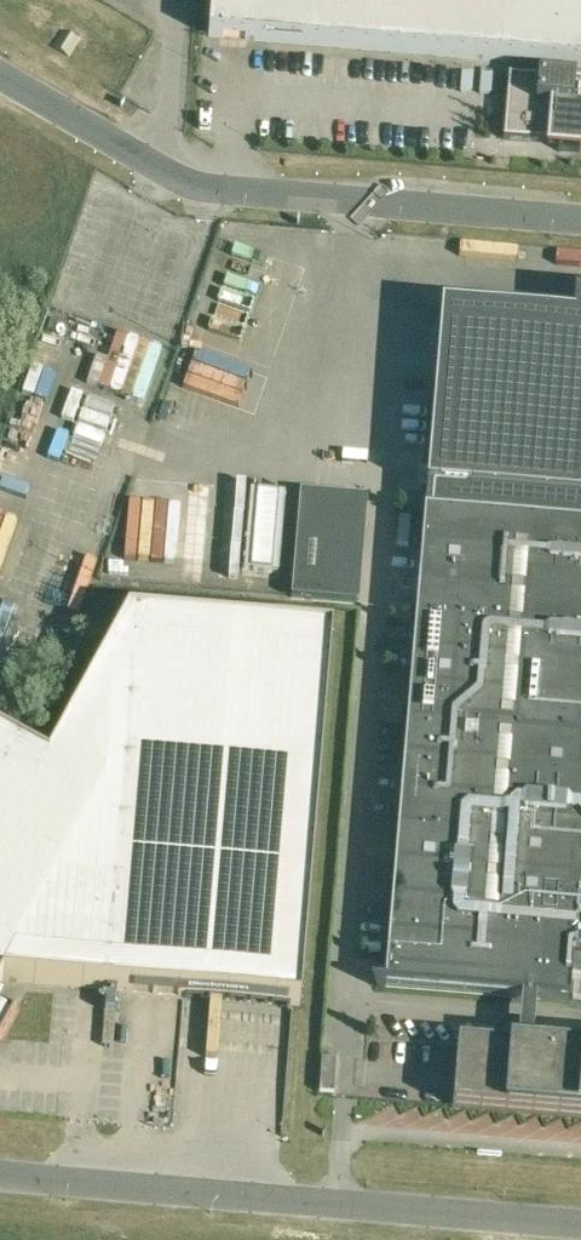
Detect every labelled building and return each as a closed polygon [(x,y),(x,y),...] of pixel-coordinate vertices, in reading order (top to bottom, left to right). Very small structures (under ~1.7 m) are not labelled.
[(209,35),(553,64),(562,64),(580,66),(580,0),(212,0),(209,35)] [(558,151),(580,152),(580,87),(574,86),(575,81),(561,79),(552,79),(509,75),(504,139),(546,142),(549,142),(549,139),(559,140),(558,151)] [(536,1000),(569,1003),(573,964),(580,965),(580,298),(574,298),(572,320),(441,310),(424,514),(384,985),(378,984),(378,987),(536,1000)] [(237,482),(234,512),(243,512),(245,483),(237,482)] [(250,487),(243,570),(280,573),(287,490),(250,487)] [(234,515),(231,544),(240,545),(243,516),(234,515)] [(231,547),(228,578),(237,578),(240,548),(231,547)] [(327,556),(295,553),(292,597),(323,600),(327,556)] [(3,980),(294,1005),(301,1005),(332,633),(128,615),(48,762),(37,756),(0,736),(0,986),(3,980)] [(17,1009),(16,1009),(13,1013),(0,1006),(0,1040),(17,1009)] [(460,1043),(454,1107),(580,1118),(580,1053),(460,1043)] [(334,1093),(336,1059),(322,1058),(319,1092),(334,1093)] [(103,1228),(101,1239),(122,1239),(124,1231),(103,1228)]
